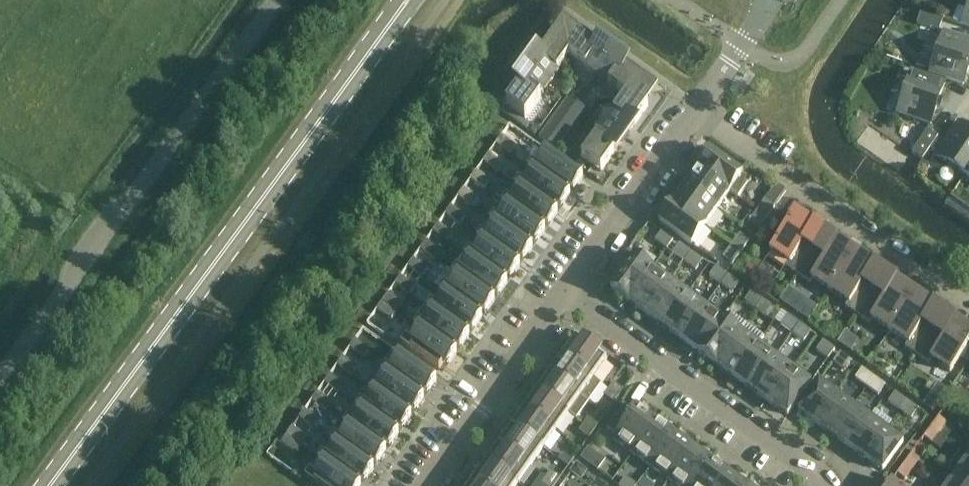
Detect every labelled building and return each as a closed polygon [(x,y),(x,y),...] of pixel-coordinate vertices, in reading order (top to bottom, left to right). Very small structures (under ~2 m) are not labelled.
[(967,10),(960,8),(957,8),(952,22),(962,26),(968,28),(968,5),(967,10)] [(943,20),(920,12),(916,24),(939,32),(943,20)] [(930,74),(963,85),(968,68),(968,41),(944,33),(930,74)] [(530,71),(549,85),(569,57),(565,34),(559,43),(553,38),(530,71)] [(597,77),(611,58),(578,34),(574,40),(565,34),(569,57),(597,77)] [(611,58),(597,77),(625,97),(648,94),(639,87),(644,81),(611,58)] [(549,85),(530,71),(506,104),(525,118),(549,85)] [(945,84),(911,73),(897,114),(931,125),(945,84)] [(605,126),(624,139),(648,106),(642,102),(648,94),(625,97),(605,126)] [(577,104),(569,97),(559,112),(567,118),(577,104)] [(585,110),(586,110),(577,104),(567,118),(575,124),(585,110)] [(559,112),(549,126),(557,132),(567,118),(559,112)] [(565,138),(575,124),(567,118),(557,132),(565,138)] [(968,170),(968,130),(959,123),(936,156),(965,176),(968,170)] [(539,139),(547,145),(557,132),(549,126),(539,139)] [(624,139),(605,126),(581,158),(601,172),(624,139)] [(912,153),(922,160),(938,137),(927,130),(912,153)] [(556,151),(565,138),(557,132),(547,145),(556,151)] [(502,136),(496,144),(511,154),(516,147),(502,136)] [(743,174),(710,151),(697,169),(730,192),(739,198),(751,180),(743,174)] [(531,159),(526,166),(532,171),(533,170),(566,193),(570,188),(573,191),(576,188),(583,178),(546,152),(537,163),(531,159)] [(489,155),(483,162),(498,172),(503,165),(489,155)] [(924,158),(919,166),(927,171),(932,164),(924,158)] [(730,192),(697,169),(684,186),(717,210),(730,192)] [(519,177),(514,184),(519,188),(520,188),(553,211),(553,210),(557,206),(561,208),(563,205),(570,196),(566,193),(533,170),(532,171),(525,181),(519,177)] [(960,183),(968,189),(968,170),(965,176),(960,183)] [(476,172),(471,180),(485,190),(490,182),(476,172)] [(717,210),(684,186),(672,204),(704,227),(717,210)] [(506,194),(501,202),(507,206),(507,205),(541,228),(544,223),(548,226),(550,223),(557,213),(553,210),(553,211),(520,188),(519,188),(512,198),(506,194)] [(478,200),(463,190),(458,197),(472,208),(478,200)] [(757,212),(766,219),(774,207),(765,200),(757,212)] [(494,212),(488,219),(494,223),(495,223),(528,245),(532,241),(536,243),(538,240),(545,231),(541,228),(507,205),(507,206),(501,202),(494,212)] [(704,227),(672,204),(659,222),(691,246),(704,227)] [(465,217),(451,207),(445,215),(460,225),(465,217)] [(748,223),(758,230),(766,219),(757,212),(748,223)] [(797,276),(825,235),(795,214),(769,251),(788,264),(785,268),(797,276)] [(481,229),(476,237),(482,241),(482,240),(515,264),(516,263),(519,258),(523,261),(525,258),(532,248),(528,245),(495,223),(494,223),(487,234),(481,229)] [(438,225),(433,232),(447,243),(453,235),(438,225)] [(667,250),(673,240),(662,232),(655,241),(667,250)] [(731,247),(740,253),(749,242),(739,235),(731,247)] [(825,235),(797,276),(809,284),(812,280),(830,292),(855,255),(825,235)] [(468,247),(463,254),(469,258),(470,258),(503,281),(506,276),(511,278),(513,275),(520,266),(516,263),(515,264),(482,240),(482,241),(474,251),(468,247)] [(426,242),(420,250),(434,260),(440,253),(426,242)] [(679,245),(673,254),(684,262),(691,253),(679,245)] [(723,258),(732,265),(740,253),(731,247),(723,258)] [(691,253),(684,262),(696,271),(702,261),(691,253)] [(857,316),(885,275),(855,255),(830,292),(848,304),(844,307),(857,316)] [(629,302),(652,269),(634,256),(611,289),(629,302)] [(456,264),(450,272),(456,276),(457,275),(490,299),(490,298),(494,293),(498,296),(500,293),(507,283),(503,281),(470,258),(469,258),(462,269),(456,264)] [(413,260),(407,267),(422,278),(427,270),(413,260)] [(716,267),(709,277),(721,285),(727,276),(716,267)] [(646,315),(670,282),(652,269),(629,302),(646,315)] [(443,282),(438,289),(444,293),(477,316),(478,316),(481,311),(485,314),(487,311),(494,301),(490,298),(490,299),(457,275),(456,276),(449,286),(443,282)] [(890,332),(915,295),(885,275),(857,316),(869,324),(872,320),(890,332)] [(727,276),(721,285),(732,293),(739,284),(727,276)] [(415,288),(400,277),(395,285),(409,295),(415,288)] [(664,327),(687,295),(670,282),(646,315),(664,327)] [(789,291),(782,302),(787,305),(794,295),(789,291)] [(751,292),(744,302),(756,310),(763,301),(751,292)] [(431,299),(425,307),(431,311),(465,333),(469,328),(473,331),(475,328),(482,318),(478,316),(477,316),(444,293),(436,304),(431,299)] [(388,295),(382,302),(397,313),(402,305),(388,295)] [(681,340),(705,307),(687,295),(664,327),(681,340)] [(917,356),(944,315),(915,295),(890,332),(907,344),(905,348),(917,356)] [(763,301),(756,310),(767,319),(774,309),(763,301)] [(382,302),(377,310),(391,321),(397,313),(382,302)] [(418,317),(413,324),(419,328),(452,351),(453,351),(456,346),(460,349),(462,346),(469,336),(465,333),(431,311),(425,307),(418,317)] [(699,353),(722,320),(705,307),(681,340),(699,353)] [(722,320),(699,353),(716,365),(746,323),(729,311),(722,320)] [(917,356),(929,364),(932,360),(950,373),(968,344),(968,331),(944,315),(917,356)] [(792,334),(799,324),(787,316),(781,326),(792,334)] [(746,323),(716,365),(734,378),(757,345),(764,336),(746,323)] [(799,324),(792,334),(804,342),(810,333),(799,324)] [(405,335),(400,342),(439,370),(443,363),(447,366),(450,363),(457,353),(453,351),(452,351),(419,328),(411,339),(405,335)] [(562,357),(593,379),(606,361),(599,355),(600,354),(584,343),(583,344),(575,339),(562,357)] [(369,351),(355,340),(349,348),(364,358),(369,351)] [(816,351),(828,360),(835,350),(823,342),(816,351)] [(752,390),(775,358),(757,345),(734,378),(752,390)] [(393,351),(380,370),(386,374),(419,397),(420,396),(423,391),(427,394),(429,391),(436,382),(393,351)] [(840,354),(833,363),(845,372),(851,362),(840,354)] [(562,357),(550,375),(589,402),(601,385),(593,379),(562,357)] [(351,376),(357,368),(342,358),(337,366),(351,376)] [(769,403),(793,370),(775,358),(752,390),(769,403)] [(373,380),(367,388),(373,392),(374,391),(406,414),(407,414),(410,409),(414,412),(417,409),(424,399),(420,396),(419,397),(386,374),(380,370),(373,380)] [(787,416),(811,383),(793,370),(769,403),(787,416)] [(867,387),(873,378),(862,370),(855,379),(867,387)] [(550,375),(537,392),(568,414),(576,420),(589,402),(550,375)] [(338,393),(344,386),(330,376),(324,383),(338,393)] [(873,378),(867,387),(878,396),(885,386),(873,378)] [(819,382),(798,411),(816,423),(836,395),(819,382)] [(609,390),(619,397),(623,390),(613,383),(609,390)] [(619,397),(609,390),(604,397),(614,404),(619,397)] [(360,398),(355,405),(361,409),(394,432),(394,431),(398,426),(402,429),(404,426),(411,417),(407,414),(406,414),(374,391),(373,392),(366,402),(360,398)] [(525,410),(556,432),(568,414),(537,392),(525,410)] [(331,403),(317,393),(312,401),(326,411),(331,403)] [(900,411),(906,402),(895,393),(888,403),(900,411)] [(930,394),(923,405),(932,411),(939,400),(930,394)] [(832,435),(853,407),(836,395),(816,423),(832,435)] [(906,402),(900,411),(911,419),(918,410),(906,402)] [(347,415),(342,423),(348,427),(349,426),(381,450),(382,449),(385,444),(389,447),(391,444),(398,434),(394,431),(394,432),(361,409),(355,405),(347,415)] [(632,454),(655,422),(647,412),(646,415),(636,408),(632,414),(622,407),(606,429),(616,436),(613,440),(632,454)] [(849,447),(869,418),(853,407),(832,435),(849,447)] [(556,432),(525,410),(512,427),(543,449),(556,432)] [(319,421),(304,411),(299,418),(313,429),(319,421)] [(865,459),(886,430),(869,418),(849,447),(865,459)] [(931,428),(939,433),(946,423),(939,418),(931,428)] [(583,425),(593,432),(598,426),(588,419),(583,425)] [(650,467),(673,435),(664,428),(665,425),(655,422),(632,454),(650,467)] [(335,433),(330,440),(336,444),(369,467),(369,466),(373,461),(377,464),(379,461),(386,452),(382,449),(381,450),(349,426),(348,427),(342,423),(335,433)] [(593,432),(583,425),(579,432),(589,439),(593,432)] [(543,449),(512,427),(499,445),(530,467),(543,449)] [(286,436),(301,446),(306,438),(292,428),(286,436)] [(924,438),(931,444),(939,433),(931,428),(924,438)] [(886,430),(865,459),(883,472),(903,443),(886,430)] [(669,480),(691,449),(685,441),(682,441),(673,435),(650,467),(669,480)] [(295,454),(301,446),(286,436),(281,444),(295,454)] [(322,450),(317,458),(323,462),(323,461),(326,463),(356,485),(357,484),(360,479),(364,482),(366,479),(373,469),(369,466),(369,467),(336,444),(328,455),(322,450)] [(530,467),(499,445),(487,462),(518,484),(530,467)] [(588,449),(580,459),(586,464),(594,453),(588,449)] [(710,462),(702,456),(703,454),(691,449),(669,480),(677,485),(693,485),(710,462)] [(558,461),(568,468),(573,461),(563,454),(558,461)] [(904,465),(912,470),(919,460),(912,454),(904,465)] [(304,475),(319,485),(359,485),(357,484),(356,485),(326,463),(323,461),(323,462),(316,472),(310,468),(304,475)] [(487,462),(474,480),(483,485),(517,485),(518,484),(487,462)] [(729,475),(723,467),(720,469),(710,462),(693,485),(721,485),(729,475)] [(959,476),(968,483),(968,462),(959,476)] [(577,464),(571,472),(579,477),(582,477),(586,471),(577,464)] [(897,475),(904,480),(912,470),(904,465),(897,475)] [(546,478),(556,485),(560,478),(550,471),(546,478)] [(740,482),(741,479),(729,475),(721,485),(745,485),(740,482)] [(959,476),(951,485),(968,485),(968,483),(959,476)] [(619,485),(637,485),(626,477),(619,485)] [(546,478),(541,484),(543,485),(555,485),(556,485),(546,478)]
